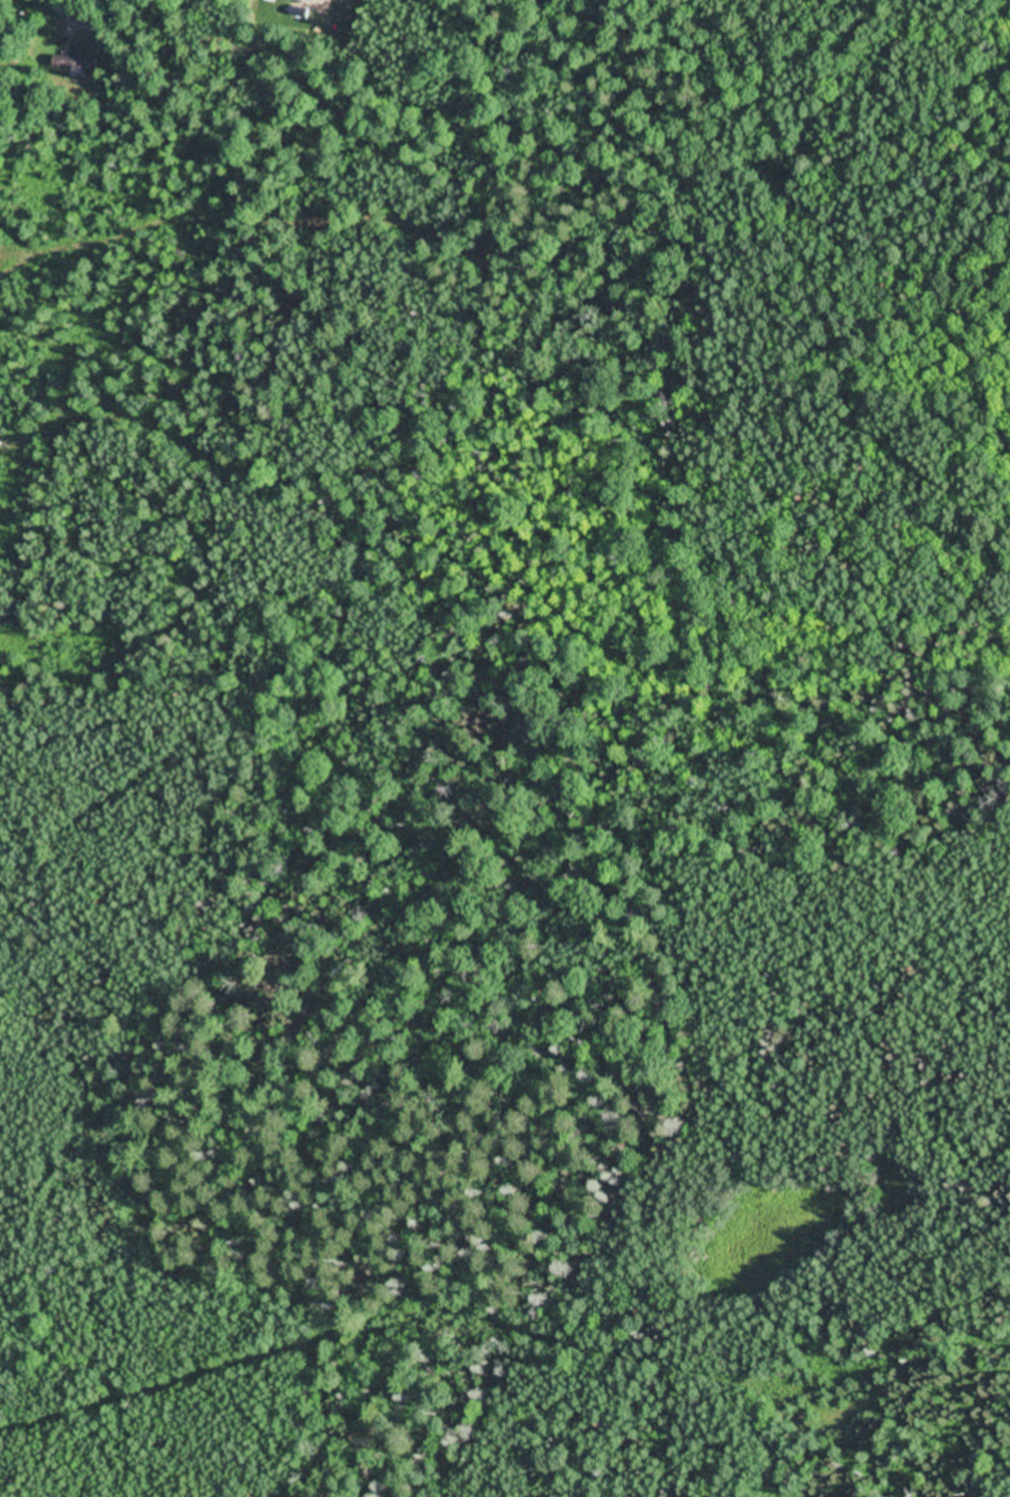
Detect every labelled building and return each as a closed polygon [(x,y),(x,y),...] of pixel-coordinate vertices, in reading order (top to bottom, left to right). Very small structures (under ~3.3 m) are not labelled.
[(60,68),(89,68),(89,57),(60,56),(60,68)]
